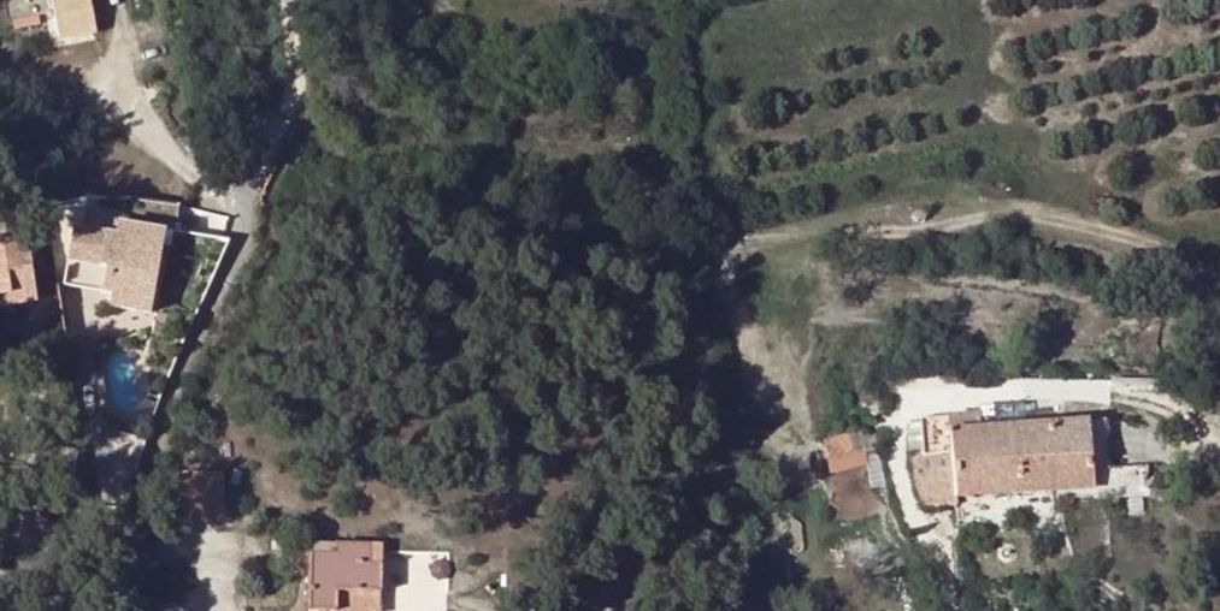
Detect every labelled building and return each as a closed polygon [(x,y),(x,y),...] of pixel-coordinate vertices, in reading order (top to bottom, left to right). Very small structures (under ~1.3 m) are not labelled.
[(21,6),(49,1),(57,47),(95,40),(88,0),(20,0),(21,6)] [(76,217),(42,211),(45,228),(73,233),(76,217)] [(117,230),(115,240),(162,248),(164,238),(117,230)] [(115,240),(73,233),(66,268),(100,274),(95,297),(111,300),(109,313),(149,320),(162,248),(115,240)] [(0,247),(0,298),(7,296),(10,310),(35,305),(24,243),(0,247)] [(100,274),(66,268),(61,291),(95,297),(100,274)] [(10,310),(7,296),(0,298),(0,311),(10,310)] [(953,512),(953,504),(948,436),(948,422),(919,424),(922,460),(905,461),(921,513),(953,512)] [(1016,432),(1021,499),(1091,494),(1086,427),(1016,432)] [(991,501),(1021,499),(1016,432),(986,433),(991,501)] [(953,504),(991,501),(986,433),(948,436),(953,504)] [(838,465),(874,455),(868,435),(836,444),(823,447),(828,467),(838,465)] [(219,477),(183,478),(185,515),(221,513),(219,477)] [(382,550),(317,545),(315,561),(312,561),(309,610),(379,610),(382,550)]
